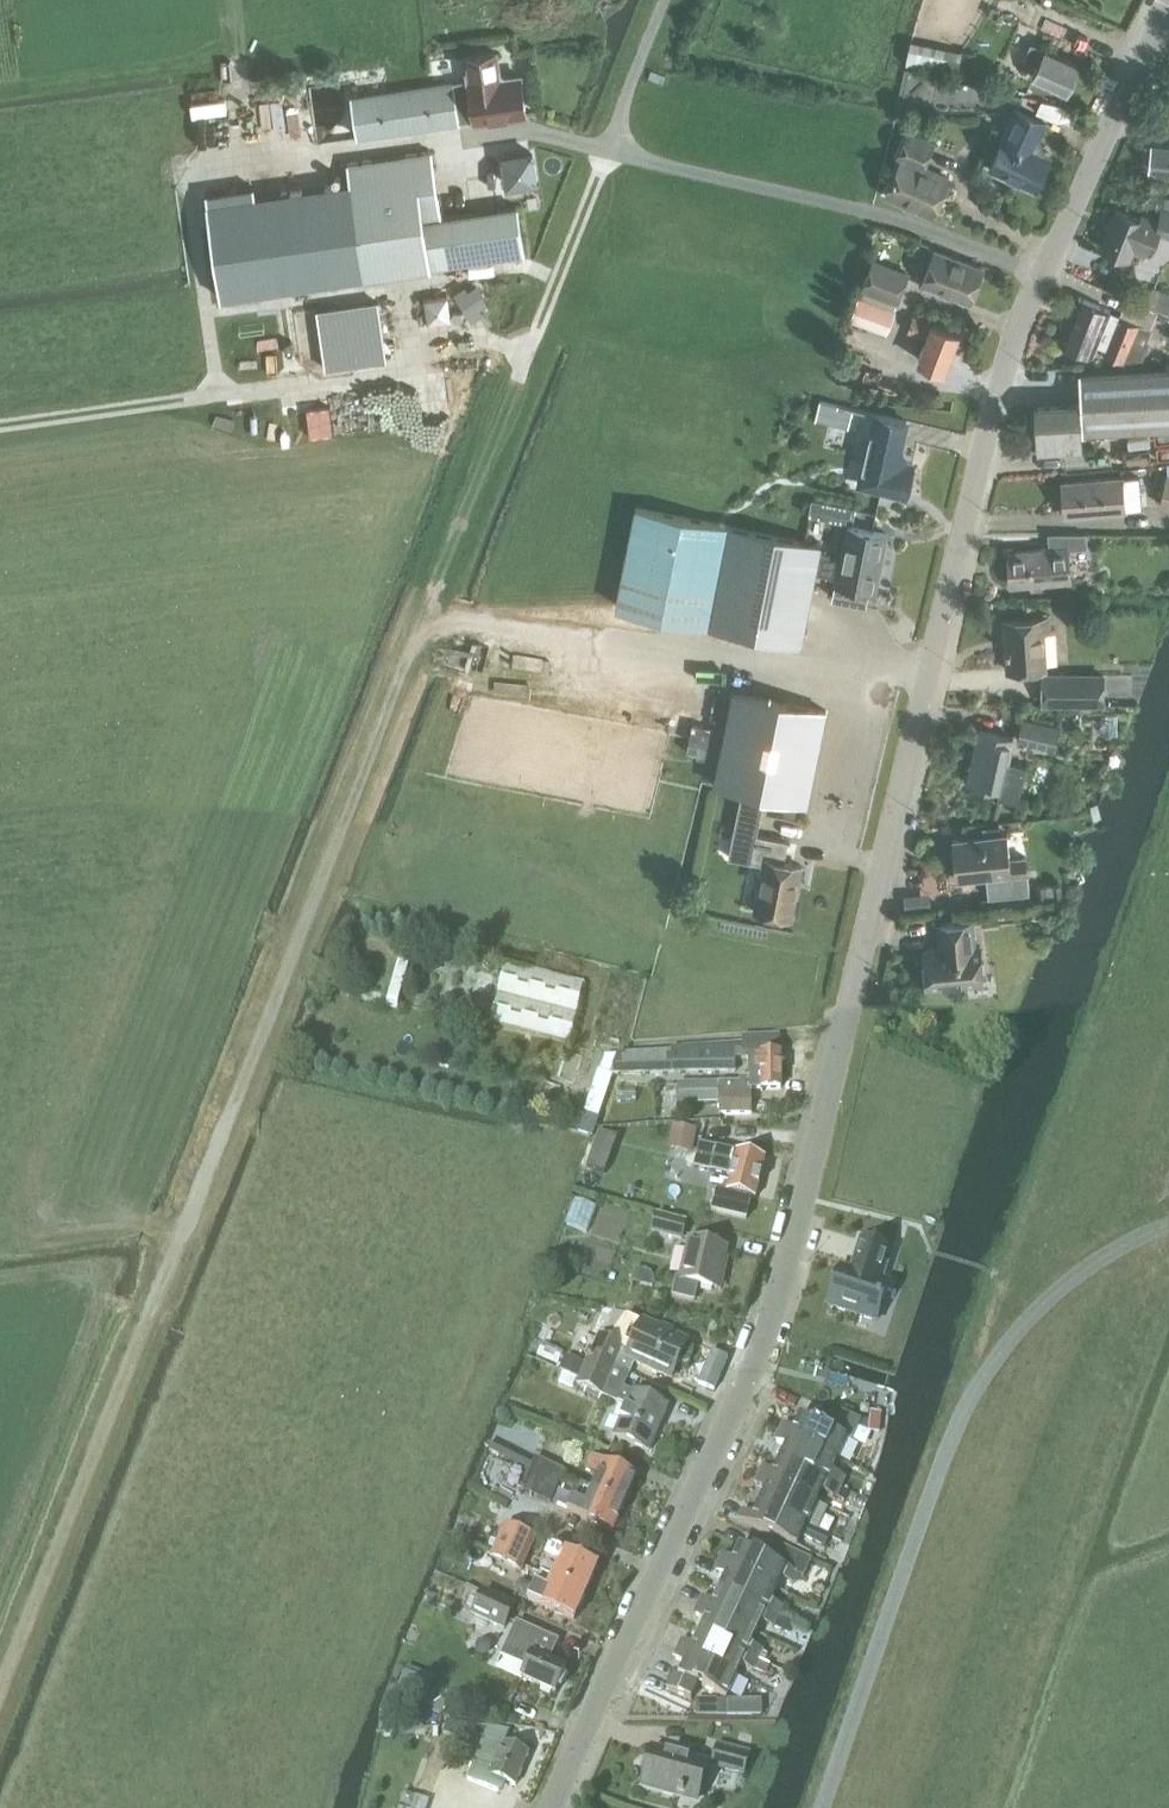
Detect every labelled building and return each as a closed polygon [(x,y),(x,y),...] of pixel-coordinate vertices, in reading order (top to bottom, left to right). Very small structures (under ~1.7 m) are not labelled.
[(1044,49),(1035,46),(1030,56),(1039,59),(1033,74),(1067,90),(1080,62),(1044,47),(1044,49)] [(524,71),(503,74),(499,48),(464,53),(467,77),(474,122),(530,115),(524,71)] [(972,64),(959,61),(956,73),(969,76),(972,64)] [(352,93),(357,138),(460,123),(454,78),(352,93)] [(1034,188),(1049,155),(1042,152),(1037,137),(1045,120),(1016,107),(989,166),(1034,188)] [(932,214),(949,176),(925,166),(934,141),(908,129),(895,156),(899,158),(884,192),(932,214)] [(1149,169),(1168,171),(1168,144),(1153,142),(1149,169)] [(350,181),(208,201),(222,297),(273,290),(288,288),(363,277),(430,268),(423,217),(442,215),(432,149),(347,162),(350,181)] [(539,182),(534,150),(501,155),(506,187),(539,182)] [(442,215),(423,217),(430,268),(525,254),(517,203),(442,215)] [(1116,206),(1100,245),(1131,254),(1135,246),(1151,251),(1159,234),(1168,236),(1168,208),(1162,207),(1160,219),(1143,213),(1141,216),(1116,206)] [(970,300),(982,266),(933,248),(922,281),(970,300)] [(897,301),(908,270),(872,256),(861,287),(897,301)] [(887,331),(896,307),(859,292),(850,316),(887,331)] [(1145,344),(1149,333),(1145,332),(1147,325),(1139,323),(1139,322),(1119,314),(1120,314),(1110,308),(1111,307),(1078,295),(1060,341),(1092,354),(1097,343),(1103,345),(1102,350),(1124,360),(1124,358),(1144,358),(1148,347),(1145,344)] [(945,368),(959,330),(932,320),(913,313),(908,328),(926,335),(917,358),(945,368)] [(1078,431),(1168,426),(1168,369),(1080,373),(1082,400),(1078,403),(1038,405),(1040,447),(1053,446),(1053,450),(1079,448),(1078,431)] [(836,403),(825,400),(819,399),(815,418),(831,422),(836,403)] [(906,494),(913,463),(906,461),(900,450),(907,420),(876,412),(859,483),(906,494)] [(1159,502),(1168,504),(1168,463),(1167,463),(1167,473),(1159,502)] [(1064,514),(1126,509),(1123,475),(1061,481),(1064,514)] [(641,507),(622,602),(709,621),(802,641),(816,571),(818,559),(820,548),(822,541),(730,524),(728,524),(641,507)] [(818,559),(816,571),(818,571),(835,575),(834,581),(831,595),(865,602),(868,586),(875,587),(886,532),(845,524),(839,552),(838,552),(822,549),(820,548),(818,559)] [(1011,584),(1073,579),(1069,548),(1087,547),(1086,532),(1049,531),(1051,547),(1007,551),(1011,584)] [(1007,668),(1048,665),(1045,632),(1050,630),(1049,615),(1003,619),(1007,668)] [(1105,671),(1041,671),(1041,704),(1105,703),(1105,671)] [(693,722),(688,749),(720,755),(714,783),(807,803),(826,708),(733,689),(725,729),(693,722)] [(1055,748),(1061,724),(1023,717),(1018,739),(1055,748)] [(1018,800),(1029,765),(1010,761),(1016,737),(979,728),(968,781),(1000,788),(998,795),(1018,800)] [(733,827),(728,856),(751,860),(756,833),(756,832),(763,797),(740,793),(733,827)] [(1008,832),(953,838),(957,878),(986,875),(989,895),(1030,890),(1027,867),(1025,853),(1010,855),(1008,832)] [(792,915),(802,863),(784,860),(788,839),(756,833),(751,860),(762,862),(753,908),(792,915)] [(999,921),(998,911),(980,913),(981,923),(999,921)] [(974,944),(972,919),(939,922),(941,947),(924,949),(927,984),(984,979),(981,943),(974,944)] [(506,961),(491,1025),(570,1043),(586,979),(506,961)] [(573,1109),(567,1128),(580,1132),(584,1133),(594,1137),(614,1075),(619,1076),(618,1077),(673,1074),(673,1075),(736,1074),(735,1059),(748,1059),(749,1079),(740,1079),(740,1084),(680,1084),(680,1104),(719,1103),(719,1116),(751,1115),(751,1089),(761,1089),(761,1090),(781,1090),(781,1052),(781,1036),(743,1038),(743,1041),(739,1041),(739,1044),(731,1044),(672,1048),(672,1051),(624,1055),(623,1054),(620,1053),(619,1055),(602,1057),(598,1070),(600,1071),(586,1114),(573,1109)] [(674,1125),(671,1138),(695,1142),(697,1129),(674,1125)] [(605,1174),(619,1139),(601,1132),(588,1169),(605,1174)] [(731,1176),(736,1153),(704,1145),(698,1169),(731,1176)] [(736,1153),(731,1176),(727,1193),(756,1199),(765,1159),(736,1153)] [(683,1243),(687,1224),(656,1216),(651,1236),(683,1243)] [(841,1266),(828,1306),(877,1321),(889,1283),(882,1280),(892,1250),(861,1240),(852,1270),(841,1266)] [(719,1291),(728,1249),(688,1241),(680,1282),(719,1291)] [(651,1272),(645,1271),(642,1285),(652,1287),(655,1277),(651,1272)] [(599,1336),(589,1359),(631,1377),(636,1364),(672,1379),(679,1364),(686,1365),(689,1364),(695,1351),(693,1347),(687,1344),(688,1342),(661,1331),(642,1324),(643,1322),(625,1314),(622,1323),(639,1330),(630,1352),(624,1350),(625,1347),(599,1336)] [(567,1357),(560,1370),(579,1379),(585,1365),(567,1357)] [(585,1368),(577,1387),(579,1388),(603,1399),(603,1398),(618,1404),(618,1403),(627,1406),(613,1438),(649,1454),(669,1408),(632,1393),(633,1393),(625,1390),(631,1377),(589,1359),(585,1368)] [(779,1432),(837,1459),(843,1447),(845,1448),(849,1440),(853,1442),(862,1421),(833,1408),(825,1427),(800,1416),(794,1430),(782,1424),(779,1432)] [(831,1473),(837,1459),(779,1432),(775,1441),(785,1446),(780,1459),(842,1488),(846,1478),(831,1473)] [(592,1458),(586,1471),(598,1478),(593,1491),(592,1492),(626,1507),(638,1479),(592,1458)] [(523,1492),(537,1498),(551,1465),(537,1459),(532,1470),(523,1492)] [(837,1500),(842,1488),(780,1459),(774,1473),(762,1468),(758,1475),(817,1503),(821,1495),(837,1500)] [(551,1465),(537,1498),(551,1504),(565,1472),(551,1465)] [(807,1525),(817,1503),(758,1475),(754,1485),(766,1490),(760,1503),(807,1525)] [(580,1485),(568,1512),(614,1532),(626,1507),(592,1492),(593,1491),(580,1485)] [(797,1547),(807,1525),(760,1503),(754,1515),(742,1510),(739,1519),(797,1547)] [(506,1565),(521,1532),(506,1526),(492,1558),(506,1565)] [(521,1532),(506,1565),(521,1572),(535,1539),(521,1532)] [(718,1563),(777,1591),(781,1582),(782,1580),(793,1584),(797,1575),(803,1577),(804,1577),(812,1559),(776,1544),(768,1560),(740,1547),(734,1560),(722,1555),(718,1563)] [(559,1567),(554,1580),(587,1594),(599,1567),(552,1547),(546,1561),(559,1567)] [(784,1620),(783,1621),(785,1622),(790,1611),(782,1608),(772,1603),(777,1591),(718,1563),(714,1572),(725,1578),(720,1590),(784,1620)] [(575,1621),(587,1594),(554,1580),(549,1592),(535,1586),(528,1601),(575,1621)] [(698,1607),(756,1634),(761,1623),(774,1629),(775,1628),(779,1630),(783,1621),(784,1620),(720,1590),(714,1604),(702,1597),(698,1607)] [(505,1633),(516,1608),(485,1593),(473,1619),(505,1633)] [(762,1663),(765,1656),(761,1654),(763,1651),(751,1647),(756,1634),(698,1607),(694,1615),(706,1621),(700,1634),(762,1663)] [(501,1657),(496,1668),(521,1680),(556,1696),(567,1670),(549,1662),(559,1642),(516,1622),(501,1657)] [(677,1650),(737,1678),(742,1666),(754,1672),(755,1672),(760,1673),(765,1664),(762,1663),(700,1634),(694,1647),(681,1640),(677,1650)] [(727,1700),(737,1678),(677,1650),(673,1659),(686,1664),(681,1674),(674,1671),(666,1690),(692,1702),(699,1687),(727,1700)] [(425,1706),(435,1678),(406,1667),(396,1695),(425,1706)] [(475,1741),(477,1725),(449,1721),(445,1735),(475,1741)] [(506,1745),(511,1733),(491,1726),(486,1740),(484,1739),(467,1778),(500,1793),(505,1782),(516,1787),(529,1755),(506,1745)] [(746,1777),(752,1752),(720,1745),(713,1769),(746,1777)] [(700,1802),(709,1767),(652,1753),(644,1787),(700,1802)]
